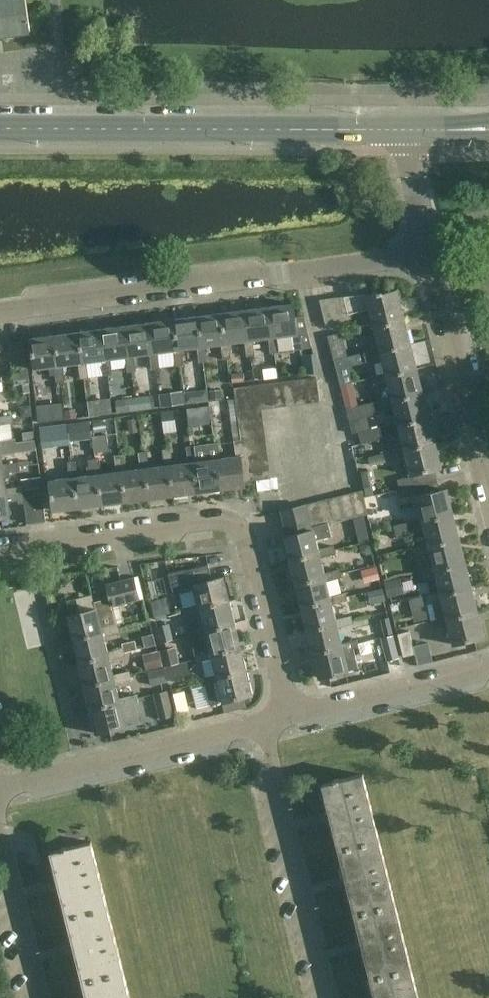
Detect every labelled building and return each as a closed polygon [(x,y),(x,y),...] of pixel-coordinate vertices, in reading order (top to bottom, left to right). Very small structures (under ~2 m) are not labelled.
[(31,31),(27,0),(0,0),(0,35),(31,31)] [(369,309),(373,324),(374,328),(405,320),(398,294),(369,302),(367,293),(319,300),(325,324),(338,321),(337,317),(369,309)] [(273,337),(277,336),(292,334),(294,350),(303,349),(300,332),(297,332),(295,317),(293,302),(268,306),(273,337)] [(279,352),(277,336),(273,337),(268,306),(245,309),(249,340),(253,340),(268,337),(270,354),(279,352)] [(249,340),(245,309),(221,312),(225,343),(229,343),(244,341),(246,357),(255,356),(253,340),(249,340)] [(231,359),(229,343),(225,343),(221,312),(197,315),(201,346),(205,346),(221,344),(223,360),(231,359)] [(207,362),(205,346),(201,346),(197,315),(174,319),(178,350),(182,349),(197,347),(199,363),(207,362)] [(304,316),(295,317),(297,332),(300,332),(303,349),(312,348),(304,316)] [(184,365),(182,349),(178,350),(174,319),(150,322),(154,353),(157,352),(173,350),(175,366),(184,365)] [(411,344),(405,320),(374,328),(373,324),(357,328),(360,338),(375,334),(379,348),(380,352),(411,344)] [(160,368),(157,352),(154,353),(150,322),(126,325),(130,356),(134,355),(149,353),(151,369),(160,368)] [(126,325),(102,328),(106,359),(110,359),(125,356),(127,372),(136,371),(134,355),(130,356),(126,325)] [(112,375),(110,359),(106,359),(102,328),(78,332),(82,363),(86,362),(102,360),(104,376),(112,375)] [(88,378),(86,362),(82,363),(78,332),(54,335),(58,365),(63,365),(78,363),(80,379),(88,378)] [(65,381),(63,365),(58,365),(54,335),(29,338),(33,369),(49,367),(50,375),(55,374),(56,382),(65,381)] [(22,341),(8,343),(12,370),(26,368),(22,341)] [(417,369),(411,344),(380,352),(379,348),(363,352),(365,362),(381,358),(385,373),(386,376),(417,369)] [(357,364),(354,354),(335,358),(338,369),(357,364)] [(314,358),(301,360),(303,373),(317,371),(314,358)] [(386,376),(385,373),(369,377),(372,387),(388,383),(391,397),(392,401),(423,393),(417,369),(386,376)] [(42,400),(57,399),(55,375),(40,376),(42,400)] [(320,401),(316,378),(303,379),(307,403),(320,401)] [(307,403),(303,379),(292,381),(295,404),(307,403)] [(295,404),(292,381),(281,382),(284,406),(295,404)] [(284,406),(281,382),(269,383),(272,407),(284,406)] [(258,385),(261,409),(272,407),(269,383),(258,385)] [(361,393),(359,383),(346,386),(348,396),(361,393)] [(263,420),(261,409),(258,385),(234,388),(239,423),(263,420)] [(12,398),(11,394),(10,390),(0,392),(0,400),(12,398)] [(223,398),(222,390),(208,392),(209,400),(223,398)] [(429,418),(423,393),(392,401),(391,397),(349,408),(352,420),(379,413),(378,411),(394,407),(397,422),(398,425),(429,418)] [(135,396),(137,410),(156,407),(154,394),(135,396)] [(117,412),(137,410),(135,396),(115,399),(117,412)] [(60,421),(59,409),(39,411),(40,423),(60,421)] [(161,411),(164,430),(175,429),(173,410),(161,411)] [(14,422),(13,414),(0,415),(0,424),(14,422)] [(400,432),(403,447),(404,450),(435,442),(429,418),(398,425),(397,422),(358,432),(361,444),(386,438),(386,436),(400,432)] [(203,438),(215,437),(214,420),(203,420),(203,438)] [(241,434),(264,431),(263,420),(239,423),(241,434)] [(82,433),(81,425),(71,427),(72,435),(82,433)] [(75,460),(68,430),(42,436),(49,466),(75,460)] [(244,446),(266,443),(264,431),(241,434),(241,439),(243,439),(244,446)] [(3,463),(1,453),(37,448),(36,440),(18,442),(17,437),(0,440),(0,443),(0,444),(0,467),(3,467),(3,463)] [(243,439),(241,439),(234,440),(236,456),(220,458),(217,459),(221,489),(246,486),(245,482),(244,469),(242,457),(246,456),(244,446),(243,439)] [(193,462),(197,492),(221,489),(217,459),(220,458),(218,442),(195,445),(197,461),(193,462)] [(441,467),(435,442),(404,450),(403,447),(388,451),(390,460),(406,456),(411,476),(400,479),(402,489),(437,480),(435,469),(441,467)] [(242,457),(268,454),(266,443),(244,446),(246,456),(242,457)] [(193,462),(197,461),(195,445),(186,446),(188,463),(173,464),(169,465),(173,495),(197,492),(193,462)] [(169,465),(173,464),(171,448),(162,450),(164,465),(149,467),(146,468),(150,498),(173,495),(169,465)] [(372,465),(388,461),(386,451),(370,455),(372,465)] [(146,468),(149,467),(147,452),(139,453),(141,469),(126,471),(122,471),(126,502),(150,498),(146,468)] [(244,469),(269,465),(268,454),(242,457),(244,469)] [(122,471),(126,471),(124,455),(115,456),(117,472),(102,474),(98,474),(102,505),(126,502),(122,471)] [(98,474),(102,474),(100,458),(91,459),(93,475),(78,477),(74,478),(78,508),(102,505),(98,474)] [(0,467),(0,491),(6,490),(6,488),(5,477),(10,476),(9,471),(20,469),(19,461),(3,463),(3,467),(0,467)] [(74,478),(78,477),(76,461),(67,462),(69,478),(49,481),(53,511),(78,508),(74,478)] [(271,478),(269,465),(244,469),(245,482),(271,478)] [(21,479),(22,486),(23,488),(41,486),(40,476),(21,479)] [(402,489),(404,497),(399,498),(402,508),(418,504),(421,518),(422,522),(453,514),(447,489),(440,491),(437,480),(402,489)] [(0,491),(0,518),(10,517),(8,502),(24,500),(26,514),(45,512),(41,486),(23,488),(22,486),(6,488),(6,490),(0,491)] [(351,494),(357,517),(368,514),(363,491),(351,494)] [(345,520),(357,517),(351,494),(339,497),(345,520)] [(328,499),(334,523),(345,520),(339,497),(328,499)] [(322,526),(329,524),(334,523),(328,499),(316,502),(322,526)] [(314,528),(322,526),(316,502),(305,505),(311,530),(314,529),(314,528)] [(299,533),(311,530),(305,505),(293,508),(299,533)] [(293,508),(281,511),(288,536),(299,533),(293,508)] [(459,539),(453,514),(422,522),(421,518),(395,525),(399,538),(425,532),(428,542),(429,546),(459,539)] [(311,530),(299,533),(288,536),(283,537),(289,560),(319,553),(319,550),(316,539),(332,535),(329,524),(322,526),(314,528),(314,529),(311,530)] [(466,563),(459,539),(429,546),(428,542),(412,546),(414,557),(430,553),(434,567),(434,571),(466,563)] [(325,577),(325,573),(321,558),(336,554),(334,546),(319,550),(319,553),(289,560),(295,584),(325,577)] [(366,563),(365,584),(381,584),(382,563),(366,563)] [(472,588),(466,563),(434,571),(434,567),(418,571),(420,581),(436,577),(440,592),(441,595),(472,588)] [(200,607),(230,600),(224,576),(212,579),(209,565),(187,570),(187,569),(169,573),(173,591),(178,594),(180,593),(184,608),(199,604),(200,607)] [(325,577),(295,584),(301,608),(331,601),(330,596),(327,581),(341,578),(339,569),(325,573),(325,577)] [(67,615),(73,639),(103,632),(102,628),(98,614),(114,610),(113,606),(140,599),(135,578),(106,585),(109,598),(94,602),(95,608),(67,615)] [(478,612),(472,588),(441,595),(440,592),(410,599),(413,609),(442,602),(446,617),(447,620),(478,612)] [(331,601),(301,608),(307,631),(337,623),(336,620),(332,604),(348,601),(346,593),(330,596),(331,601)] [(167,614),(164,598),(152,601),(156,617),(167,614)] [(200,607),(199,604),(184,608),(186,616),(201,612),(205,627),(206,631),(236,623),(230,600),(200,607)] [(484,637),(478,612),(447,620),(446,617),(430,620),(433,630),(448,626),(453,645),(484,637)] [(343,646),(342,643),(338,628),(354,624),(351,616),(336,620),(337,623),(307,631),(313,654),(343,646)] [(211,654),(241,646),(236,623),(206,631),(205,627),(190,631),(195,654),(210,651),(211,654)] [(103,632),(73,639),(79,663),(109,655),(108,652),(104,636),(120,632),(118,624),(102,628),(103,632)] [(415,654),(409,631),(397,634),(403,657),(415,654)] [(399,658),(393,635),(381,638),(387,661),(399,658)] [(359,668),(354,649),(359,647),(357,639),(342,643),(343,646),(313,654),(319,678),(359,668)] [(217,677),(247,670),(241,646),(211,654),(210,651),(195,654),(197,663),(204,661),(207,676),(216,674),(217,677)] [(109,655),(79,663),(85,686),(115,679),(113,674),(110,659),(126,655),(124,648),(108,652),(109,655)] [(222,702),(223,702),(244,696),(253,694),(247,670),(217,677),(216,674),(207,676),(201,678),(202,683),(205,685),(210,705),(222,702)] [(115,679),(85,686),(90,710),(120,702),(119,698),(115,683),(131,679),(129,671),(113,674),(115,679)] [(174,715),(168,690),(155,693),(161,718),(174,715)] [(119,698),(120,702),(90,710),(96,734),(126,726),(127,726),(140,723),(134,703),(139,702),(137,694),(135,694),(119,698)] [(223,702),(222,702),(225,713),(247,708),(244,696),(223,702)] [(322,784),(329,812),(338,849),(379,839),(363,774),(339,780),(339,779),(334,780),(334,781),(322,784)] [(338,849),(345,877),(354,913),(395,903),(379,839),(338,849)] [(51,852),(58,879),(67,917),(108,906),(92,841),(68,847),(68,846),(61,848),(62,849),(51,852)] [(354,913),(361,941),(370,977),(411,967),(395,903),(354,913)] [(67,917),(73,943),(83,981),(124,971),(108,906),(67,917)] [(375,997),(419,997),(411,967),(370,977),(375,997)] [(87,997),(130,997),(124,971),(83,981),(87,997)]
